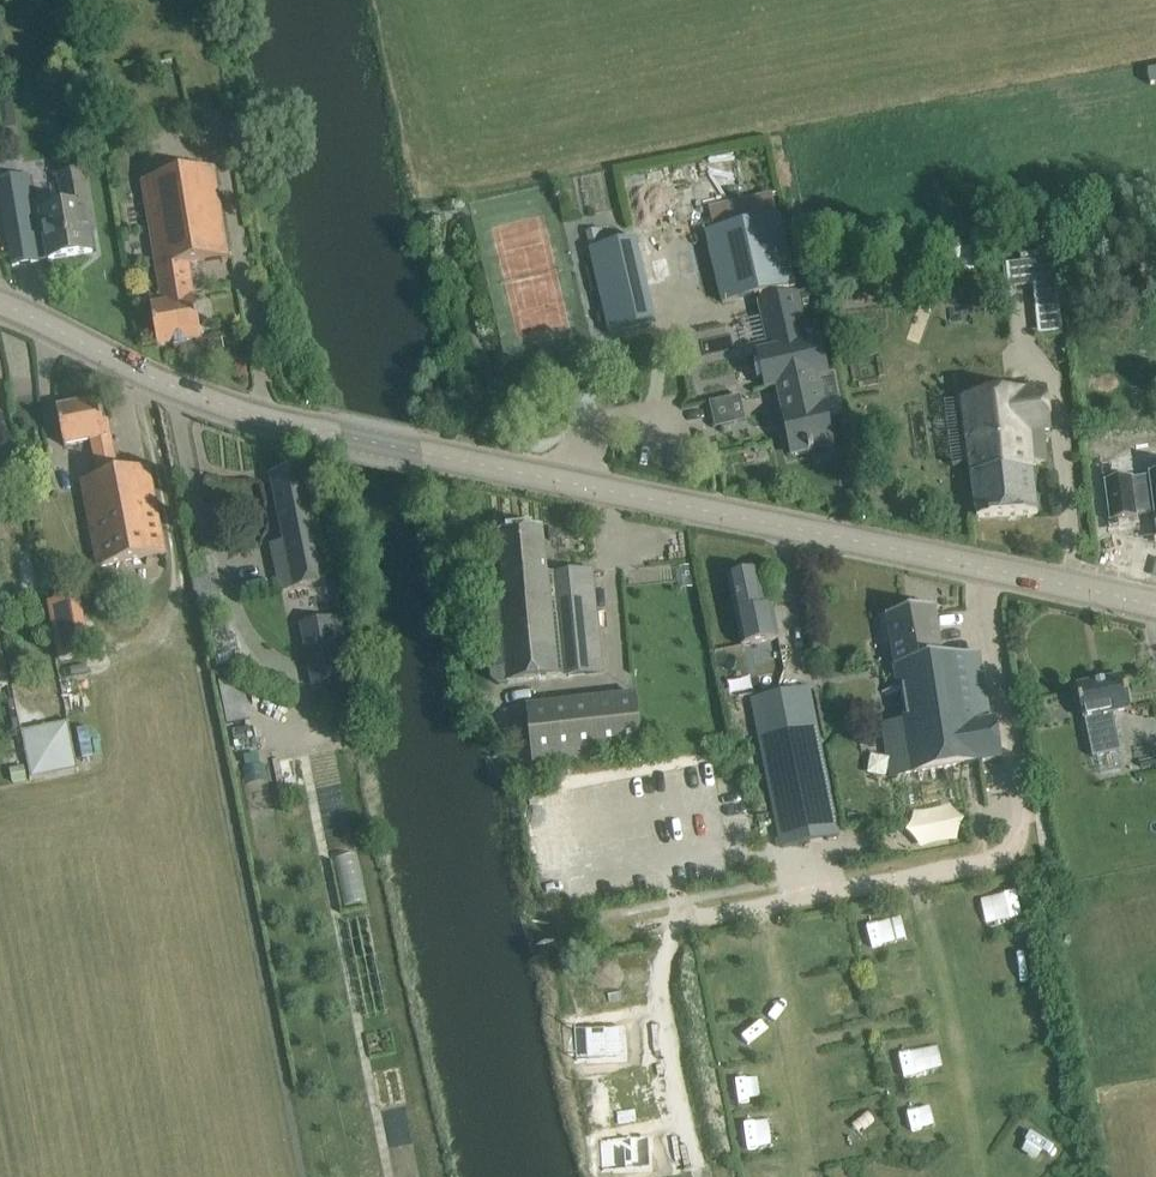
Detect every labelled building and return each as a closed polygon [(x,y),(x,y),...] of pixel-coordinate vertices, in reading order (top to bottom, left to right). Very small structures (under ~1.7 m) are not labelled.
[(215,169),(142,180),(161,304),(152,306),(158,346),(174,343),(175,348),(186,346),(185,342),(202,339),(189,265),(229,258),(215,169)] [(42,211),(50,259),(93,252),(87,218),(92,217),(84,173),(60,177),(65,207),(42,211)] [(0,181),(0,191),(9,242),(13,265),(38,261),(34,237),(32,225),(27,195),(31,194),(34,194),(30,175),(0,181)] [(820,379),(831,377),(815,291),(799,294),(798,293),(789,295),(788,289),(793,287),(780,231),(777,217),(753,222),(714,231),(706,233),(722,303),(760,295),(762,302),(758,302),(769,349),(758,352),(767,392),(778,390),(781,403),(795,400),(798,412),(783,415),(792,455),(814,450),(813,445),(815,445),(814,443),(831,440),(833,445),(834,445),(825,406),(820,379)] [(590,249),(589,249),(609,333),(656,322),(647,285),(672,279),(661,232),(617,242),(614,226),(586,232),(590,249)] [(1045,389),(961,400),(978,522),(1038,514),(1031,466),(1049,464),(1045,432),(1051,431),(1045,389)] [(729,398),(709,402),(714,427),(734,423),(729,398)] [(58,408),(65,446),(91,441),(99,477),(82,481),(99,568),(166,555),(150,469),(153,469),(153,467),(119,473),(109,420),(104,421),(100,400),(58,408)] [(1107,462),(1110,525),(1155,524),(1155,460),(1107,462)] [(285,542),(272,545),(281,591),(327,581),(304,467),(271,474),(285,542)] [(503,587),(484,589),(493,684),(603,673),(592,571),(548,575),(544,528),(497,533),(503,587)] [(728,577),(742,646),(780,639),(773,607),(765,608),(758,571),(728,577)] [(49,603),(60,660),(88,654),(78,598),(49,603)] [(905,719),(882,723),(892,775),(931,768),(962,763),(1001,756),(995,718),(990,719),(983,676),(979,652),(943,658),(935,608),(887,616),(891,639),(905,719)] [(333,616),(300,622),(311,683),(346,677),(333,616)] [(8,685),(0,643),(0,686),(8,685)] [(1076,687),(1081,710),(1083,718),(1084,718),(1093,757),(1120,751),(1116,732),(1117,732),(1113,712),(1131,708),(1124,677),(1076,687)] [(751,697),(782,843),(837,831),(807,686),(751,697)] [(524,705),(531,763),(531,766),(642,753),(635,693),(524,705)] [(21,730),(30,778),(78,769),(69,720),(21,730)]
